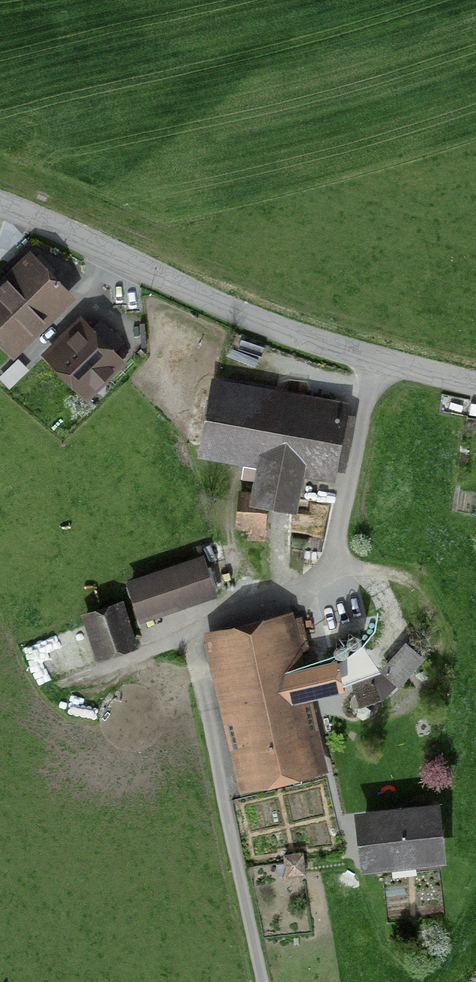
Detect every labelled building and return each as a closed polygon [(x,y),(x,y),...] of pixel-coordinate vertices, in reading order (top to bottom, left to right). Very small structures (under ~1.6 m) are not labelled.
[(0,285),(0,349),(6,356),(69,300),(31,258),(0,285)] [(84,308),(35,355),(78,400),(127,352),(84,308)] [(338,400),(202,376),(189,452),(248,463),(241,503),(289,511),(295,472),(324,477),(338,400)] [(188,557),(118,578),(129,616),(199,594),(188,557)] [(116,598),(75,611),(89,655),(130,642),(116,598)] [(203,630),(237,797),(327,779),(311,701),(334,696),(328,665),(304,670),(292,612),(203,630)] [(400,684),(428,655),(409,638),(382,667),(400,684)] [(430,798),(344,807),(350,865),(436,856),(430,798)]
